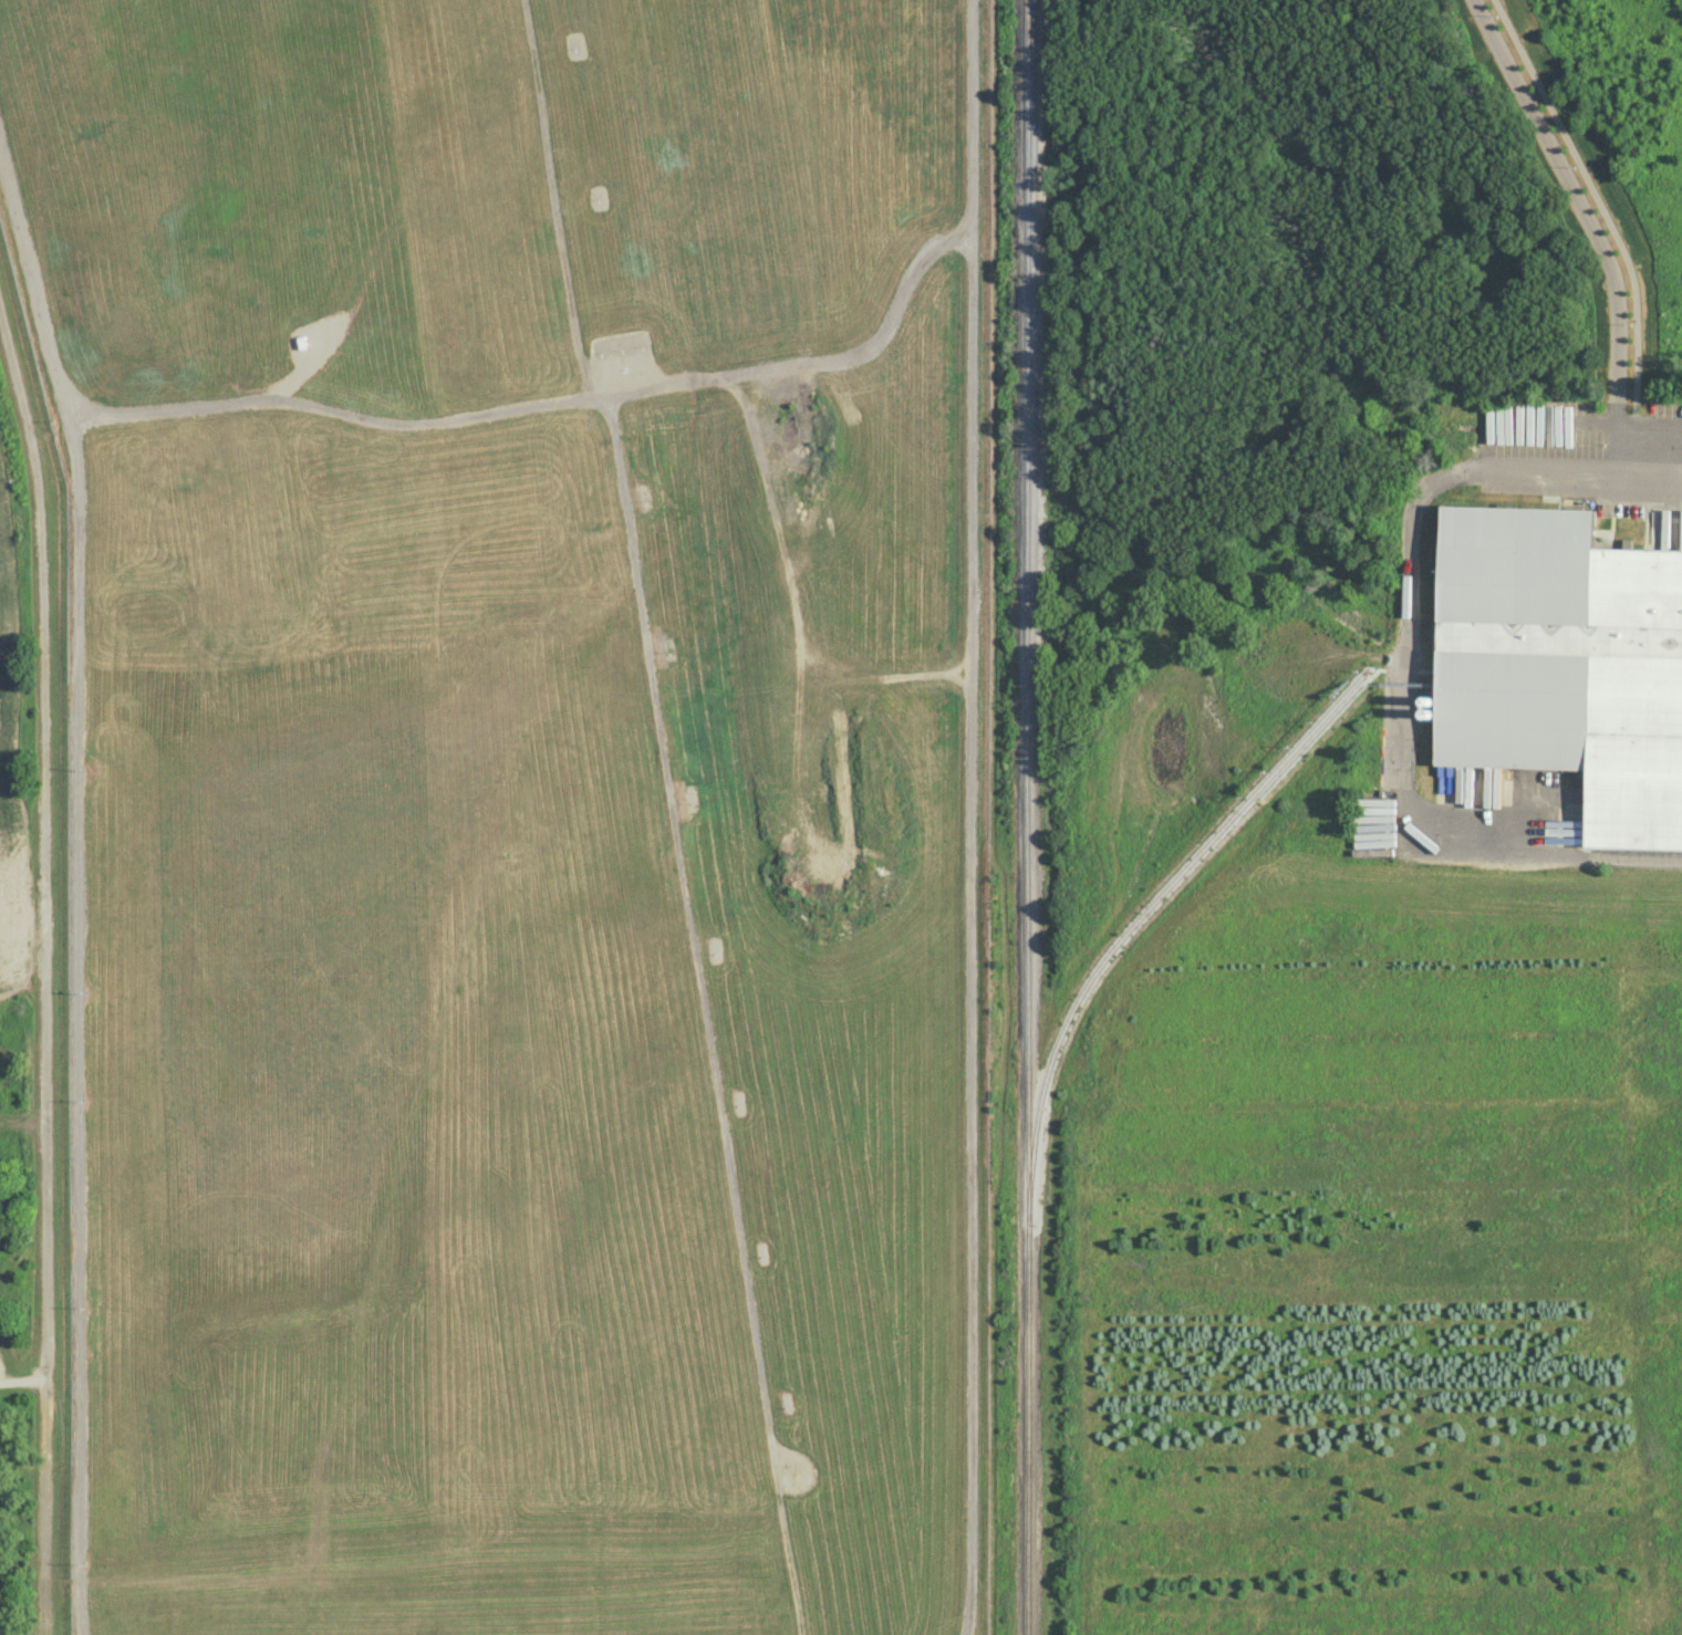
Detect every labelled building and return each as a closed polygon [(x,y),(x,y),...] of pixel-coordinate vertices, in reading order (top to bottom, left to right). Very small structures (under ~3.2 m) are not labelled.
[(1593,548),(1681,550),(1681,848),(1584,845),(1586,769),(1434,764),(1442,504),(1595,509),(1593,548)]
